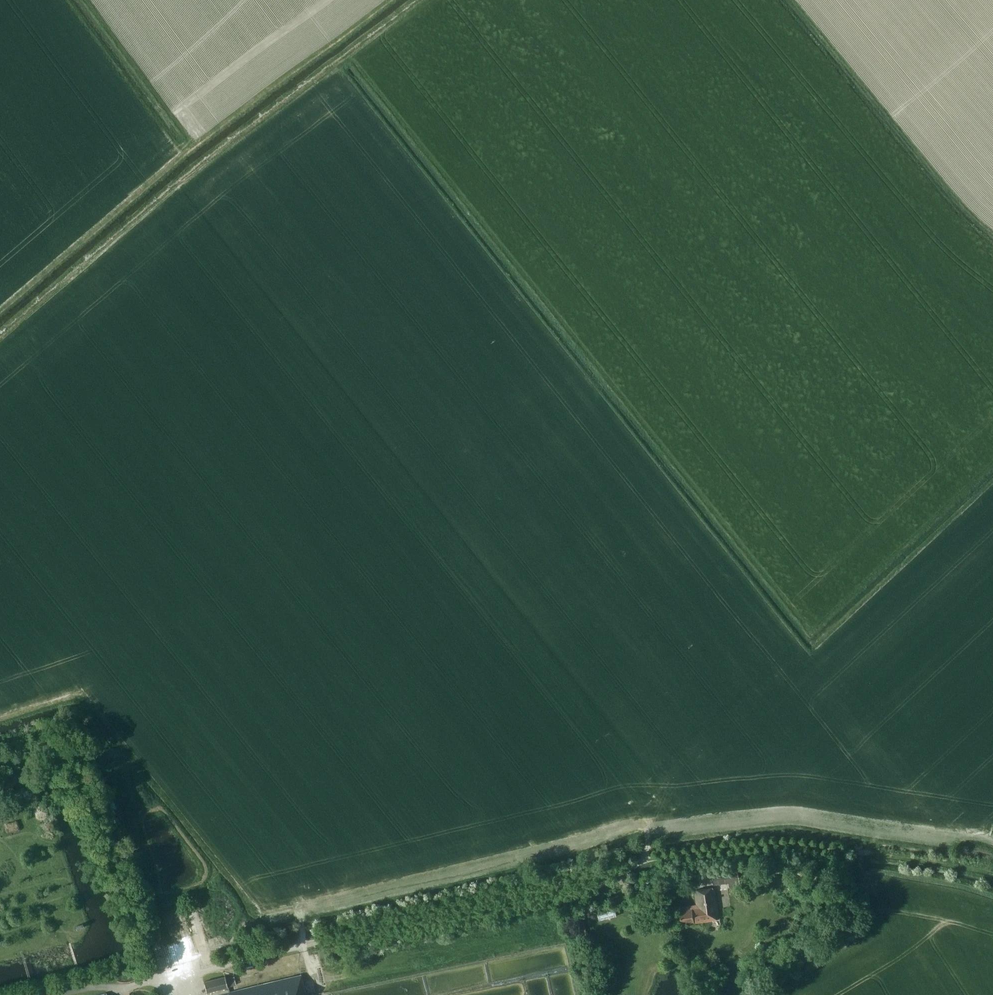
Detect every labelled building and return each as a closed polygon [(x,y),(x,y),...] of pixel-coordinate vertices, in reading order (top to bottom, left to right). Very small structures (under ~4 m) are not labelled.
[(769,872),(784,870),(783,862),(768,863),(769,872)] [(741,867),(742,878),(757,875),(755,865),(741,867)] [(738,885),(735,868),(713,871),(715,884),(729,882),(729,887),(738,885)] [(720,918),(716,887),(695,890),(697,905),(680,907),(682,924),(720,918)] [(575,924),(576,936),(587,935),(585,923),(575,924)] [(855,933),(857,938),(868,932),(865,927),(855,933)] [(301,975),(238,990),(234,976),(226,978),(225,977),(204,982),(207,994),(306,994),(301,975)] [(52,991),(50,983),(38,986),(40,994),(52,991)]
